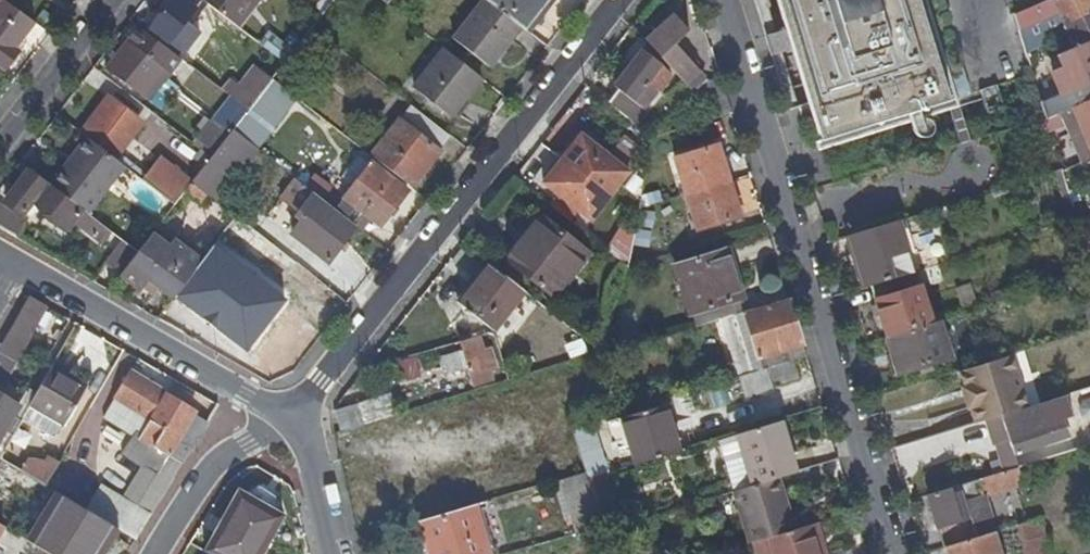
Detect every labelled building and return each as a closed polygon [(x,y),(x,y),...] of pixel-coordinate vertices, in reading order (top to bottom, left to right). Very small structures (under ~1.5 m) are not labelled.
[(33,20),(4,0),(1,0),(0,2),(0,65),(4,69),(18,50),(13,47),(33,20)] [(201,0),(172,0),(151,28),(183,52),(194,37),(181,26),(201,0)] [(237,25),(252,5),(256,0),(204,0),(237,25)] [(523,27),(488,0),(482,0),(453,37),(492,67),(523,27)] [(550,0),(488,0),(523,27),(527,30),(550,0)] [(818,138),(953,98),(924,0),(777,0),(818,138)] [(1014,13),(1027,53),(1058,40),(1063,51),(1089,40),(1089,10),(1088,6),(1089,5),(1089,0),(1044,0),(1014,13)] [(252,5),(237,25),(241,28),(256,8),(252,5)] [(646,42),(693,92),(705,81),(698,69),(675,44),(689,30),(674,15),(646,42)] [(150,96),(181,57),(139,25),(107,68),(145,97),(147,93),(150,96)] [(1063,51),(1059,53),(1065,67),(1053,73),(1062,93),(1042,103),(1046,116),(1047,119),(1048,118),(1062,112),(1089,99),(1089,40),(1063,51)] [(450,117),(482,77),(444,47),(412,88),(450,117)] [(619,89),(609,103),(639,126),(649,112),(644,108),(658,89),(647,80),(659,62),(642,49),(614,85),(619,89)] [(283,101),(290,92),(272,78),(255,99),(249,107),(273,126),(289,106),(283,101)] [(230,80),(223,89),(248,108),(249,107),(255,99),(230,80)] [(693,92),(716,117),(731,112),(723,84),(705,81),(693,92)] [(1008,107),(1001,84),(984,90),(992,113),(1008,107)] [(108,95),(81,131),(87,136),(91,140),(116,159),(144,122),(108,95)] [(215,116),(230,128),(243,110),(229,99),(215,116)] [(1062,112),(1065,120),(1072,135),(1084,129),(1089,142),(1089,99),(1062,112)] [(412,105),(372,155),(411,185),(450,135),(412,105)] [(1062,112),(1048,118),(1051,127),(1065,120),(1062,112)] [(232,129),(230,128),(215,116),(199,137),(215,149),(232,129)] [(235,179),(258,150),(232,129),(215,149),(210,156),(208,159),(235,179)] [(629,172),(581,135),(543,184),(591,223),(629,172)] [(69,169),(91,140),(87,136),(64,166),(69,169)] [(109,180),(122,163),(116,159),(91,140),(69,169),(64,166),(50,183),(84,209),(85,211),(109,180)] [(675,158),(686,194),(729,181),(718,144),(675,158)] [(159,158),(143,180),(173,203),(184,189),(190,182),(159,158)] [(344,197),(369,216),(380,225),(408,189),(372,161),(344,197)] [(1079,177),(1074,165),(1062,170),(1066,182),(1079,177)] [(73,223),(84,209),(50,183),(29,168),(6,199),(25,214),(33,202),(69,229),(73,223)] [(200,201),(207,192),(191,180),(190,182),(184,189),(200,201)] [(741,217),(729,181),(686,194),(697,231),(741,217)] [(327,260),(354,224),(323,199),(312,191),(298,209),(304,214),(290,232),(327,260)] [(354,224),(360,228),(369,216),(344,197),(340,202),(328,193),(323,199),(354,224)] [(0,204),(0,228),(15,236),(23,222),(0,204)] [(85,211),(84,209),(73,223),(98,241),(108,228),(85,211)] [(501,260),(506,264),(544,215),(540,212),(501,260)] [(591,252),(544,215),(506,264),(554,301),(591,252)] [(628,261),(635,244),(647,249),(654,233),(619,220),(607,252),(628,261)] [(904,254),(894,220),(850,234),(866,286),(871,284),(913,271),(907,252),(904,254)] [(167,247),(150,233),(137,250),(119,273),(138,288),(145,279),(154,286),(157,283),(177,295),(204,261),(174,238),(167,247)] [(291,299),(220,242),(204,261),(177,295),(248,352),(291,299)] [(690,314),(695,312),(741,298),(743,297),(738,278),(732,280),(723,250),(675,264),(690,314)] [(491,332),(524,291),(488,262),(455,304),(491,332)] [(871,284),(875,299),(921,285),(944,278),(939,263),(913,271),(871,284)] [(933,322),(921,285),(875,299),(887,336),(933,322)] [(990,296),(992,304),(1015,297),(1013,292),(1007,294),(1006,291),(990,296)] [(48,305),(30,295),(0,346),(0,372),(6,362),(12,366),(48,305)] [(745,311),(741,298),(695,312),(699,325),(726,317),(745,311)] [(726,317),(743,374),(749,372),(792,359),(806,355),(788,298),(745,311),(726,317)] [(22,416),(53,364),(77,322),(69,317),(18,404),(0,394),(0,455),(22,416)] [(949,357),(939,320),(933,322),(887,336),(891,353),(887,354),(893,374),(949,357)] [(462,350),(467,366),(473,386),(491,380),(478,336),(459,342),(462,350)] [(467,366),(462,350),(442,356),(447,372),(467,366)] [(798,377),(792,359),(749,372),(743,374),(738,376),(740,382),(745,397),(774,389),(773,385),(798,377)] [(1024,416),(1016,360),(965,377),(975,423),(1024,416)] [(87,385),(53,364),(22,416),(54,435),(62,423),(64,424),(87,385)] [(206,423),(194,415),(165,397),(167,393),(132,370),(103,416),(138,438),(143,430),(157,439),(153,445),(169,455),(159,470),(172,477),(206,423)] [(434,387),(438,400),(465,392),(461,379),(434,387)] [(407,404),(431,401),(428,380),(405,382),(407,404)] [(172,386),(167,393),(165,397),(194,415),(201,403),(172,386)] [(357,403),(363,423),(395,413),(389,393),(357,403)] [(363,423),(357,403),(332,411),(338,431),(363,423)] [(621,417),(635,464),(657,457),(657,455),(677,449),(664,404),(621,417)] [(1063,417),(1059,405),(1024,416),(1031,437),(1011,444),(1017,461),(1071,442),(1066,426),(1075,423),(1071,414),(1063,417)] [(797,472),(782,419),(718,439),(733,491),(757,484),(781,477),(797,472)] [(947,458),(980,451),(976,430),(943,436),(947,458)] [(46,483),(57,463),(32,449),(20,469),(46,483)] [(12,487),(22,472),(0,459),(0,480),(12,487)] [(1034,477),(1029,463),(928,494),(944,545),(946,545),(994,530),(995,530),(984,493),(1034,477)] [(143,466),(128,490),(154,506),(169,482),(143,466)] [(557,479),(574,534),(601,526),(586,479),(584,471),(561,478),(557,479)] [(622,525),(607,473),(586,479),(601,526),(603,531),(622,525)] [(796,529),(781,477),(757,484),(733,491),(749,543),(753,542),(768,537),(790,531),(796,529)] [(210,553),(262,553),(286,504),(240,482),(206,552),(210,553)] [(97,492),(87,509),(134,537),(145,521),(97,492)] [(473,504),(417,521),(427,553),(488,553),(473,504)] [(1039,516),(1019,523),(1027,553),(1050,553),(1039,516)] [(808,525),(796,529),(790,531),(768,537),(774,553),(818,553),(808,525)] [(948,553),(1001,553),(994,530),(946,545),(948,553)] [(768,537),(753,542),(757,553),(774,553),(768,537)]
